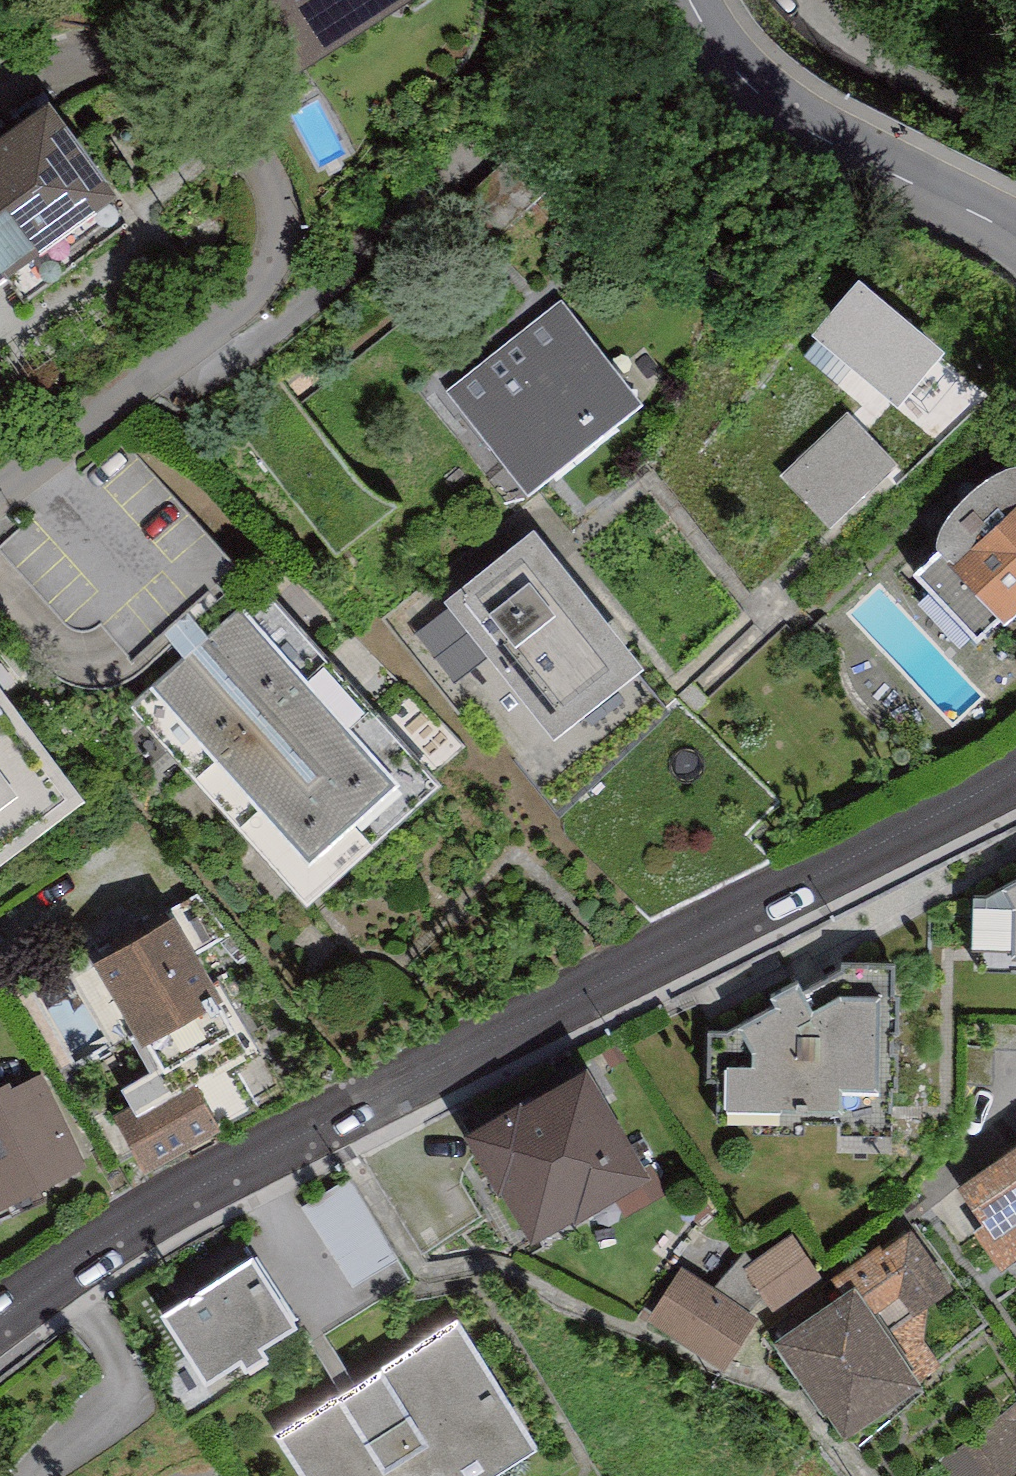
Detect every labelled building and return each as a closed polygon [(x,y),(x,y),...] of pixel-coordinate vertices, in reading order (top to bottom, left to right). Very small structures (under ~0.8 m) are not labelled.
[(294,87),(426,0),(236,0),(294,87)] [(549,198),(471,111),(430,147),(507,234),(549,198)] [(119,214),(49,116),(0,150),(0,297),(119,214)] [(945,358),(859,288),(813,344),(899,414),(945,358)] [(562,306),(444,395),(531,506),(642,414),(562,306)] [(849,415),(784,481),(832,532),(900,471),(849,415)] [(1003,478),(975,494),(954,513),(941,536),(938,552),(939,563),(915,586),(977,650),(999,631),(1005,637),(1015,627),(1015,477),(1003,478)] [(644,679),(536,540),(443,612),(553,753),(644,679)] [(400,797),(240,611),(147,692),(309,878),(400,797)] [(0,695),(0,876),(87,811),(0,695)] [(974,907),(973,960),(1013,961),(1013,970),(1015,970),(1015,893),(1004,899),(1002,897),(986,907),(974,907)] [(174,930),(96,973),(143,1058),(221,1015),(174,930)] [(889,1135),(893,976),(841,973),(798,993),(770,1007),(776,1016),(730,1040),(708,1040),(705,1128),(889,1135)] [(585,1078),(465,1145),(530,1260),(650,1194),(585,1078)] [(0,1091),(0,1215),(88,1175),(43,1079),(13,1093),(10,1086),(0,1091)] [(112,1119),(147,1182),(222,1142),(195,1092),(138,1123),(130,1109),(112,1119)] [(954,1195),(981,1234),(971,1241),(997,1278),(1015,1265),(1015,1153),(954,1195)] [(971,1241),(981,1234),(954,1195),(934,1209),(961,1248),(971,1241)] [(879,1252),(833,1284),(844,1300),(857,1292),(889,1338),(925,1314),(951,1296),(911,1237),(883,1257),(879,1252)] [(757,1265),(746,1272),(763,1303),(772,1318),(820,1283),(792,1243),(757,1265)] [(713,1295),(749,1318),(763,1303),(746,1272),(757,1265),(744,1255),(713,1295)] [(261,1360),(297,1337),(251,1266),(158,1325),(204,1397),(242,1373),(249,1383),(268,1371),(261,1360)] [(713,1295),(681,1273),(645,1325),(724,1378),(759,1325),(749,1318),(713,1295)] [(844,1300),(774,1350),(848,1448),(925,1396),(919,1386),(889,1338),(857,1292),(844,1300)] [(924,1347),(925,1314),(889,1338),(919,1386),(937,1371),(924,1347)] [(456,1327),(274,1441),(296,1475),(508,1475),(536,1459),(456,1327)] [(932,1469),(937,1475),(1015,1475),(1015,1405),(932,1469)]
